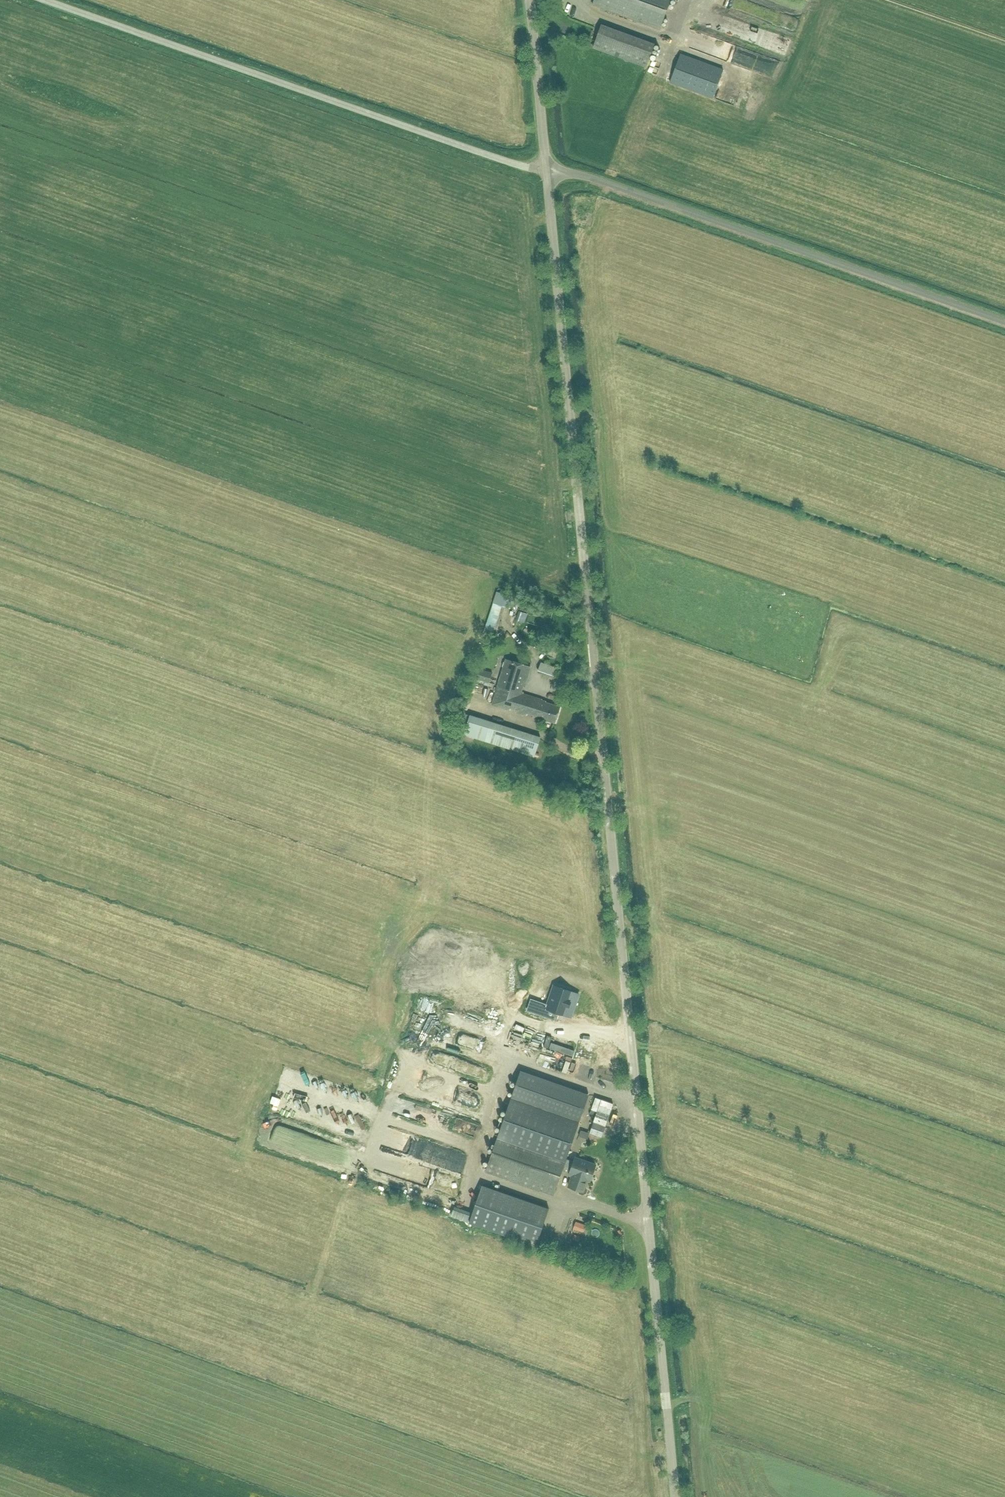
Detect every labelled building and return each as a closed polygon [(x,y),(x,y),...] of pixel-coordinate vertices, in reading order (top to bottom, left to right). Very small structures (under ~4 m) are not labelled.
[(592,4),(659,29),(670,0),(594,0),(592,4)] [(601,24),(598,33),(593,47),(645,67),(654,44),(601,24)] [(712,97),(722,69),(680,53),(669,82),(712,97)] [(746,54),(742,68),(767,76),(771,61),(746,54)] [(495,633),(504,606),(493,602),(484,629),(495,633)] [(554,723),(559,707),(541,701),(542,699),(522,692),(530,667),(506,659),(505,661),(503,661),(502,666),(503,667),(491,705),(509,711),(511,708),(516,710),(516,713),(526,716),(527,713),(533,715),(533,718),(536,719),(536,717),(554,723)] [(558,681),(562,670),(541,663),(538,672),(541,673),(540,675),(558,681)] [(488,683),(491,673),(473,667),(470,676),(488,683)] [(540,737),(470,715),(464,734),(534,757),(540,737)] [(547,1004),(531,999),(527,1010),(546,1016),(549,1009),(566,1014),(574,991),(554,985),(547,1004)] [(443,1066),(455,1069),(458,1059),(445,1056),(443,1066)] [(552,1196),(561,1170),(569,1173),(569,1175),(572,1176),(569,1187),(579,1190),(580,1192),(583,1193),(586,1192),(587,1189),(585,1186),(587,1179),(590,1180),(595,1163),(574,1157),(573,1161),(565,1158),(588,1094),(520,1071),(485,1172),(552,1196)] [(426,1117),(422,1126),(429,1129),(433,1121),(426,1117)] [(536,1244),(548,1208),(481,1185),(469,1221),(536,1244)] [(457,1215),(455,1219),(464,1225),(467,1221),(457,1215)] [(583,1231),(586,1224),(576,1221),(573,1228),(583,1231)]
